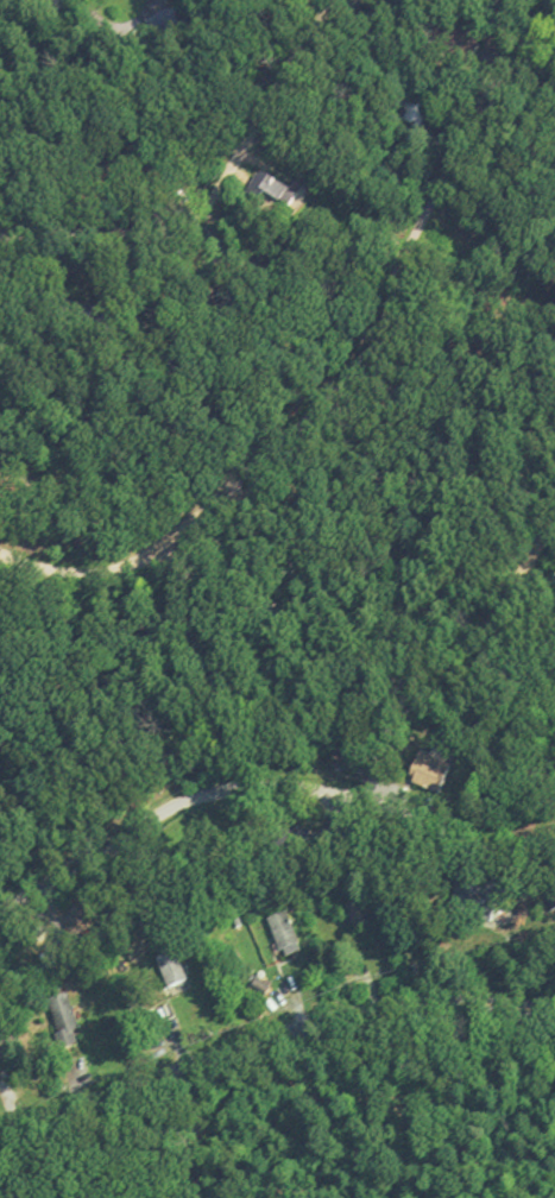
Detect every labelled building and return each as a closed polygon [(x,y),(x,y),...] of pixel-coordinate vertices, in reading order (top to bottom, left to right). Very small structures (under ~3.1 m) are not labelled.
[(154,37),(180,20),(166,0),(158,0),(138,13),(154,37)] [(396,120),(418,130),(426,112),(404,102),(396,120)] [(283,211),(292,196),(260,174),(250,188),(283,211)] [(278,954),(295,947),(281,916),(264,924),(278,954)] [(164,996),(185,993),(180,964),(159,968),(164,996)] [(75,1047),(66,999),(46,1003),(55,1050),(75,1047)]
